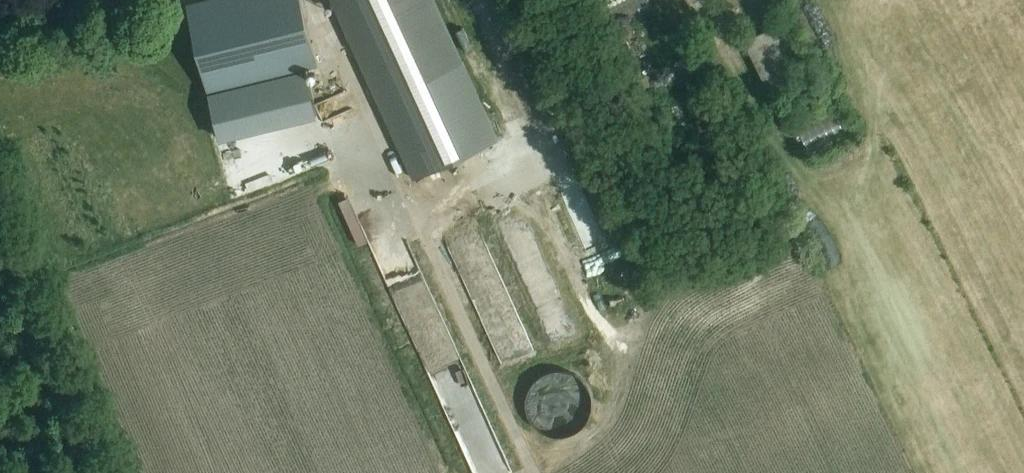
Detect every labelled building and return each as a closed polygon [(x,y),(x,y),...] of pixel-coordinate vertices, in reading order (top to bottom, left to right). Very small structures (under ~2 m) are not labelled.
[(305,15),(301,0),(212,0),(188,6),(209,94),(317,67),(305,15)] [(499,140),(464,64),(435,0),(331,0),(378,103),(413,179),(499,140)] [(618,21),(629,37),(673,8),(667,0),(650,0),(618,21)] [(785,23),(745,42),(768,89),(808,70),(785,23)] [(824,135),(805,146),(811,156),(830,144),(824,135)] [(563,184),(578,175),(571,165),(557,175),(563,184)] [(422,189),(431,207),(439,204),(429,185),(422,189)] [(587,195),(558,208),(564,222),(593,209),(587,195)]
